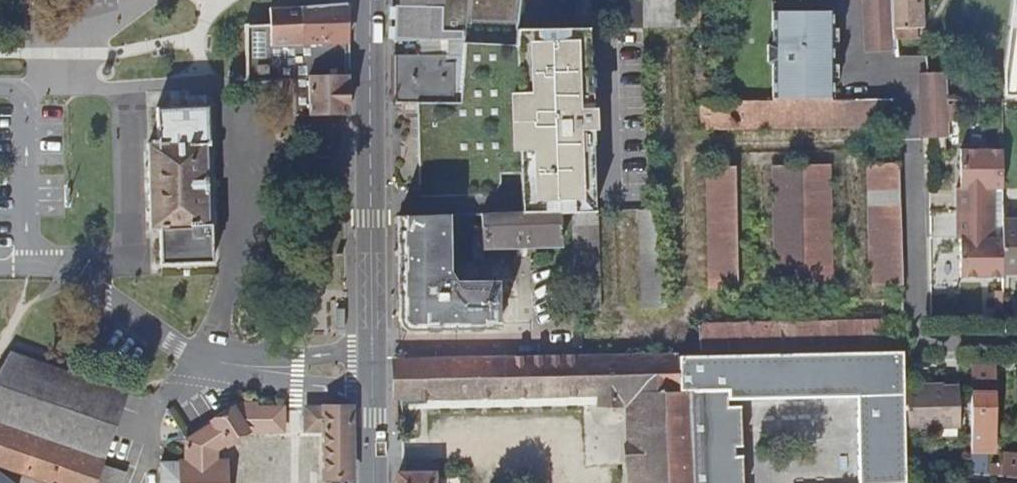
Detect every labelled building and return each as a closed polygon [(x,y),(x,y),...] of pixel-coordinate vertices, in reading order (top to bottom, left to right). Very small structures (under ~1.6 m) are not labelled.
[(448,0),(402,0),(401,5),(399,6),(396,41),(446,41),(448,0)] [(446,41),(463,42),(464,25),(467,0),(448,0),(446,41)] [(520,0),(467,0),(464,25),(517,24),(520,0)] [(679,0),(642,0),(643,27),(679,26),(679,0)] [(893,0),(868,0),(870,49),(897,49),(896,40),(893,0)] [(923,0),(893,0),(896,40),(915,39),(915,28),(924,27),(923,0)] [(1005,70),(1004,98),(1016,99),(1016,0),(1013,0),(1005,70)] [(348,22),(349,4),(310,6),(311,43),(348,42),(348,22)] [(311,43),(310,6),(272,8),(273,25),(274,43),(311,43)] [(781,100),(783,14),(772,14),(772,47),(768,47),(768,63),(772,63),(772,100),(781,100)] [(833,14),(783,14),(781,100),(832,100),(832,64),(827,64),(828,47),(832,48),(833,14)] [(349,76),(348,42),(311,43),(274,43),(273,25),(250,25),(249,79),(295,78),(297,115),(349,114),(349,76)] [(584,95),(581,28),(516,29),(515,45),(462,45),(462,101),(456,102),(418,104),(421,193),(485,190),(489,188),(492,186),(494,183),(495,175),(523,173),(525,213),(559,212),(572,212),(587,211),(585,128),(593,128),(592,95),(584,95)] [(456,102),(453,65),(444,64),(443,57),(394,56),(394,67),(394,71),(394,103),(418,104),(456,102)] [(943,130),(946,72),(927,72),(920,72),(918,136),(924,136),(926,136),(926,129),(943,130)] [(209,226),(206,145),(210,145),(209,106),(207,106),(207,99),(203,95),(187,95),(187,107),(157,107),(158,143),(148,143),(151,228),(160,228),(161,263),(213,261),(212,226),(209,226)] [(895,125),(894,100),(832,100),(781,100),(772,100),(732,100),(716,99),(701,99),(699,100),(700,125),(895,125)] [(956,213),(994,212),(994,189),(1002,188),(1002,148),(959,149),(960,187),(956,187),(956,213)] [(903,285),(897,164),(869,163),(871,285),(903,285)] [(830,286),(827,164),(775,164),(778,287),(830,286)] [(737,287),(735,166),(706,166),(710,288),(737,287)] [(665,307),(662,209),(649,209),(637,210),(639,307),(665,307)] [(600,309),(597,211),(588,211),(587,211),(572,212),(573,257),(574,286),(563,287),(563,311),(600,309)] [(560,247),(559,212),(525,213),(480,215),(481,235),(471,235),(472,260),(483,260),(483,250),(560,247)] [(1002,272),(1002,236),(994,236),(994,212),(956,213),(956,235),(960,235),(959,274),(1002,275),(1002,272)] [(457,266),(457,216),(398,217),(398,318),(410,330),(498,328),(497,282),(453,283),(453,285),(444,285),(444,272),(447,272),(448,266),(457,266)] [(1002,220),(1002,236),(1002,272),(1016,272),(1016,220),(1002,220)] [(905,349),(904,322),(699,324),(700,351),(777,350),(905,349)] [(905,349),(777,350),(700,351),(678,352),(680,391),(692,392),(722,391),(727,391),(733,397),(859,395),(860,482),(907,482),(906,425),(905,385),(905,373),(905,349)] [(126,392),(12,352),(0,373),(0,424),(103,458),(126,392)] [(692,392),(680,391),(678,352),(558,356),(394,360),(394,396),(394,400),(420,400),(530,398),(599,396),(619,396),(620,407),(627,407),(628,444),(639,444),(639,468),(628,468),(629,482),(695,482),(692,392)] [(993,392),(987,392),(986,368),(971,368),(971,473),(1016,477),(1016,453),(1003,453),(1003,466),(985,463),(985,451),(993,451),(993,392)] [(917,385),(918,374),(905,373),(905,385),(917,385)] [(958,425),(958,385),(917,385),(905,385),(906,425),(958,425)] [(695,482),(745,482),(746,455),(739,455),(739,446),(746,446),(746,405),(733,405),(733,397),(727,391),(722,391),(692,392),(695,482)] [(599,405),(599,396),(530,398),(420,400),(419,409),(599,405)] [(620,407),(619,396),(599,396),(599,405),(599,408),(620,407)] [(352,475),(350,407),(307,407),(308,429),(326,429),(327,476),(352,475)] [(227,460),(217,460),(217,448),(226,442),(229,443),(247,431),(286,430),(286,408),(238,408),(235,411),(233,410),(214,421),(215,423),(187,439),(188,461),(163,462),(163,482),(228,482),(227,460)] [(103,466),(104,459),(103,458),(0,424),(0,466),(50,482),(125,482),(128,474),(103,466)] [(639,468),(639,444),(628,444),(627,444),(627,468),(628,468),(639,468)] [(0,472),(0,482),(14,482),(0,472)] [(435,473),(402,473),(395,479),(395,482),(435,482),(435,473)]
